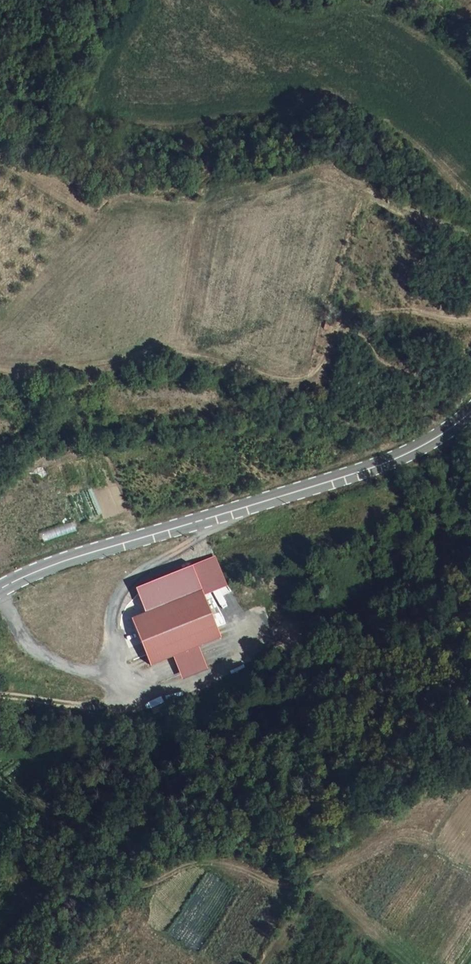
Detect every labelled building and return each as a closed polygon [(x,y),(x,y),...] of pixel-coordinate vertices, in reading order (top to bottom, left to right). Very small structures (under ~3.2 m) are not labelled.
[(100,195),(93,204),(101,210),(108,201),(100,195)] [(332,325),(325,323),(323,330),(330,332),(332,325)] [(129,618),(146,665),(171,656),(195,646),(218,638),(200,591),(129,618)] [(195,646),(171,656),(179,677),(203,668),(195,646)]
